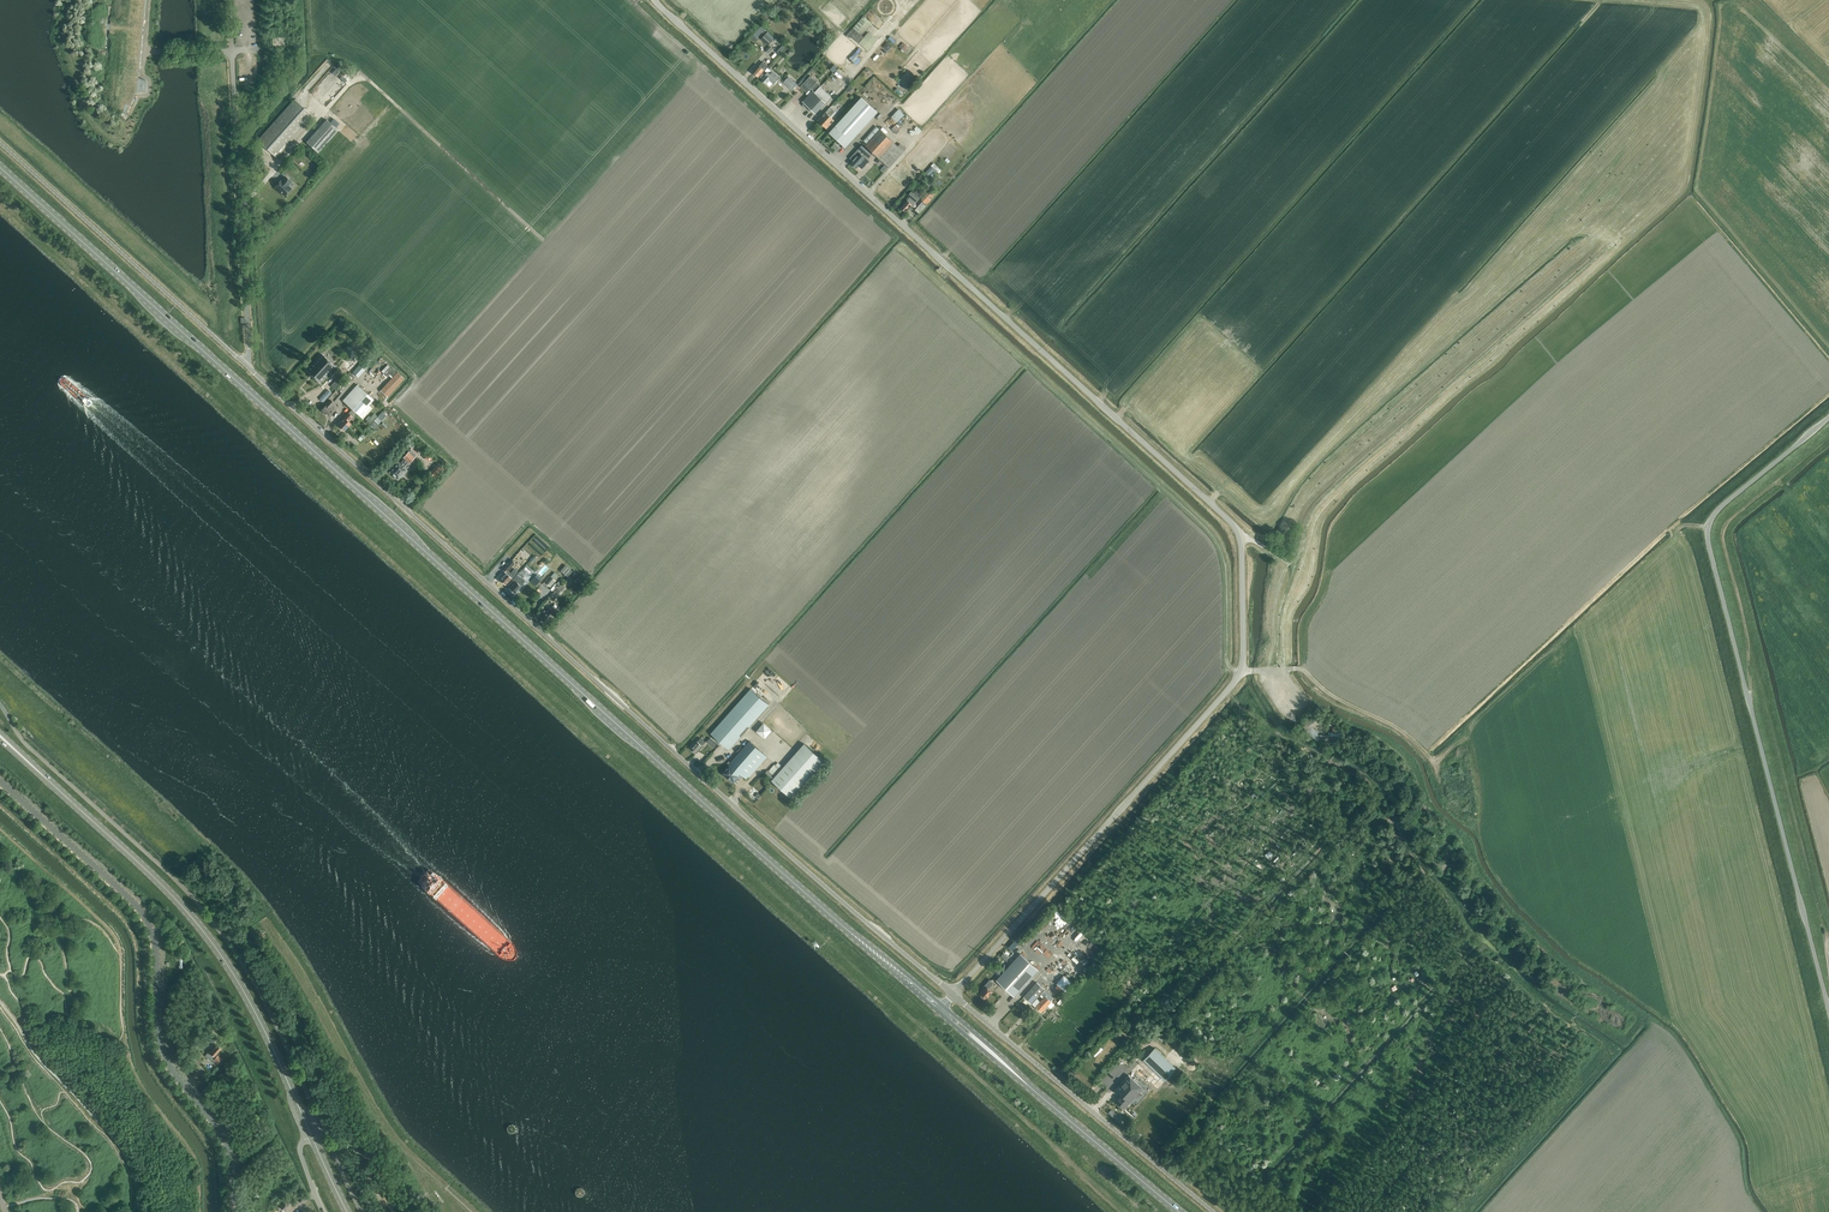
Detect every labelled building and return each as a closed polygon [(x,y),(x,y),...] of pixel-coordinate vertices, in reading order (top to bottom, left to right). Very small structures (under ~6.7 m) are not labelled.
[(124,3),(124,0),(116,0),(115,12),(123,13),(124,4),(124,3)] [(105,28),(106,27),(106,24),(105,24),(106,16),(107,10),(106,9),(106,8),(106,7),(105,7),(105,6),(104,6),(103,16),(97,15),(96,35),(101,35),(101,45),(102,45),(103,44),(104,43),(104,42),(104,41),(105,35),(105,28)] [(120,32),(127,33),(128,22),(121,22),(111,21),(111,20),(110,14),(109,14),(109,24),(106,24),(106,27),(108,28),(107,38),(108,38),(110,33),(110,31),(120,32)] [(848,33),(858,43),(864,36),(862,34),(873,22),(864,15),(848,33)] [(752,36),(756,40),(766,29),(762,25),(752,36)] [(868,50),(878,39),(869,31),(859,42),(868,50)] [(773,41),(765,34),(761,39),(769,45),(773,41)] [(119,54),(119,51),(119,50),(120,41),(115,40),(113,40),(111,59),(119,59),(119,54)] [(785,47),(779,41),(776,44),(780,48),(777,51),(780,53),(785,47)] [(883,46),(888,50),(893,46),(888,41),(883,46)] [(904,42),(900,46),(905,50),(909,46),(904,42)] [(852,55),(858,48),(856,46),(850,53),(852,55)] [(856,64),(861,59),(857,55),(862,50),(860,47),(850,58),(856,64)] [(753,72),(758,77),(764,70),(768,66),(763,62),(759,65),(753,72)] [(830,69),(834,72),(838,67),(834,63),(830,69)] [(898,81),(907,89),(917,78),(909,70),(898,81)] [(761,80),(766,84),(770,81),(774,84),(780,78),(773,72),(770,75),(768,73),(766,75),(765,73),(761,77),(763,78),(761,80)] [(807,93),(810,90),(812,92),(803,102),(816,114),(832,97),(821,87),(821,86),(817,82),(811,76),(801,87),(807,93)] [(784,82),(791,88),(796,84),(789,77),(784,82)] [(847,90),(852,93),(855,89),(850,85),(847,90)] [(101,96),(100,96),(101,93),(100,93),(100,94),(100,96),(99,96),(98,97),(97,97),(97,98),(96,98),(96,99),(96,100),(96,101),(96,102),(96,103),(98,104),(98,105),(99,105),(100,105),(101,105),(102,105),(102,104),(104,106),(104,107),(105,107),(103,104),(104,104),(104,103),(104,102),(104,101),(104,100),(103,100),(103,101),(103,102),(102,103),(101,104),(100,104),(99,104),(98,103),(97,103),(97,102),(97,101),(97,100),(97,99),(98,98),(99,97),(100,97),(101,97),(102,98),(103,99),(104,99),(103,98),(103,97),(102,97),(101,96)] [(100,96),(100,94),(99,94),(97,94),(96,95),(95,96),(94,97),(94,98),(93,99),(93,101),(93,102),(94,103),(94,104),(95,105),(96,106),(97,107),(99,107),(100,107),(101,107),(103,107),(104,106),(102,104),(102,105),(101,105),(100,105),(99,105),(98,105),(98,104),(96,103),(96,102),(96,101),(96,100),(96,99),(96,98),(97,98),(97,97),(98,97),(99,96),(100,96)] [(850,138),(843,145),(846,148),(878,112),(862,97),(836,126),(850,138)] [(258,140),(277,157),(314,116),(295,99),(258,140)] [(818,121),(827,129),(834,121),(831,117),(835,112),(830,107),(818,121)] [(897,122),(905,114),(899,108),(891,116),(897,122)] [(307,142),(318,152),(338,130),(327,119),(307,142)] [(895,124),(891,129),(896,134),(901,129),(895,124)] [(830,133),(843,145),(850,138),(836,126),(830,133)] [(867,137),(870,140),(880,129),(877,127),(867,137)] [(865,146),(889,167),(906,149),(900,143),(898,146),(880,130),(865,146)] [(871,153),(865,147),(862,145),(858,149),(861,152),(866,157),(871,153)] [(857,156),(858,156),(851,163),(856,168),(857,168),(859,170),(862,166),(860,164),(865,159),(859,153),(857,156)] [(923,176),(929,180),(937,172),(939,174),(942,171),(934,163),(931,166),(932,166),(923,176)] [(275,187),(285,195),(291,188),(288,185),(291,182),(285,177),(282,180),(281,179),(275,187)] [(922,201),(927,205),(937,193),(939,191),(934,187),(922,201)] [(916,190),(913,193),(911,191),(908,195),(910,197),(907,200),(908,200),(901,207),(906,212),(919,198),(917,196),(919,194),(916,190)] [(915,210),(919,213),(926,205),(922,201),(915,210)] [(947,274),(939,267),(935,271),(943,278),(947,274)] [(307,370),(320,383),(335,366),(322,354),(307,370)] [(343,366),(349,371),(360,359),(354,354),(343,366)] [(364,360),(353,372),(358,377),(369,365),(364,360)] [(390,364),(384,371),(392,377),(397,371),(390,364)] [(381,390),(388,397),(405,378),(398,372),(381,390)] [(343,401),(359,415),(374,399),(357,384),(343,401)] [(328,390),(319,399),(323,402),(331,393),(328,390)] [(322,410),(328,416),(335,408),(332,405),(334,403),(331,400),(322,410)] [(352,410),(349,413),(342,421),(339,425),(344,430),(351,423),(348,421),(352,416),(354,417),(356,414),(352,410)] [(377,417),(370,425),(374,428),(381,420),(377,417)] [(417,454),(411,448),(404,456),(404,457),(399,463),(399,462),(398,462),(398,463),(390,471),(390,472),(398,479),(406,470),(407,470),(406,469),(404,467),(409,462),(410,462),(417,454),(418,454),(417,454)] [(431,471),(428,475),(433,480),(436,476),(431,471)] [(518,553),(525,560),(531,554),(524,547),(518,553)] [(506,566),(509,569),(515,563),(512,560),(506,566)] [(560,571),(567,577),(573,571),(566,565),(560,571)] [(500,580),(505,585),(517,572),(514,569),(511,573),(508,571),(500,580)] [(509,588),(515,593),(522,585),(521,585),(525,581),(521,577),(523,575),(519,572),(512,580),(515,582),(509,588)] [(546,583),(551,587),(559,577),(554,572),(551,576),(552,577),(546,583)] [(575,574),(573,577),(578,582),(576,584),(580,587),(584,582),(575,574)] [(536,575),(532,580),(539,584),(542,578),(536,575)] [(569,575),(561,584),(564,586),(568,583),(572,579),(569,575)] [(549,597),(552,600),(560,591),(557,588),(549,597)] [(540,618),(547,624),(553,616),(559,610),(556,607),(555,608),(551,605),(546,611),(544,610),(542,613),(543,614),(540,618)] [(711,734),(729,750),(769,705),(751,689),(711,734)] [(1300,728),(1305,733),(1306,732),(1314,738),(1318,733),(1310,727),(1318,717),(1312,713),(1300,728)] [(765,738),(773,730),(764,722),(757,730),(765,738)] [(691,749),(696,753),(705,742),(701,738),(691,749)] [(706,743),(710,746),(715,741),(711,738),(706,743)] [(724,773),(735,783),(742,775),(747,780),(768,757),(750,741),(729,766),(730,766),(724,773)] [(772,780),(791,797),(824,760),(816,753),(804,743),(772,780)] [(775,775),(783,766),(778,761),(770,770),(775,775)] [(1082,939),(1086,943),(1090,939),(1086,935),(1082,939)] [(1039,969),(1021,953),(997,980),(1015,996),(1039,969)] [(1064,974),(1057,983),(1066,991),(1074,982),(1064,974)] [(994,983),(990,979),(982,988),(981,989),(982,991),(980,993),(983,996),(982,997),(984,998),(985,998),(986,999),(992,991),(989,988),(994,983)] [(1044,989),(1037,982),(1024,996),(1031,1003),(1044,989)] [(1041,994),(1045,998),(1041,1002),(1037,999),(1032,1004),(1040,1011),(1045,1006),(1046,1007),(1054,998),(1049,994),(1045,990),(1041,994)] [(211,1032),(205,1039),(209,1042),(211,1040),(213,1043),(217,1038),(215,1036),(215,1035),(211,1032)] [(218,1064),(222,1058),(218,1055),(217,1056),(216,1055),(222,1048),(218,1044),(211,1052),(209,1050),(205,1055),(213,1062),(214,1060),(218,1064)] [(1143,1060),(1165,1081),(1177,1069),(1155,1048),(1143,1060)] [(197,1053),(194,1055),(197,1058),(196,1058),(200,1062),(202,1059),(199,1056),(199,1055),(197,1053)] [(1116,1101),(1125,1109),(1143,1089),(1129,1076),(1116,1090),(1122,1095),(1116,1101)] [(1108,1112),(1118,1121),(1122,1117),(1112,1108),(1108,1112)] [(516,1128),(514,1126),(512,1125),(510,1125),(508,1126),(507,1128),(507,1130),(508,1132),(510,1134),(513,1134),(515,1132),(516,1130),(516,1128)] [(584,1193),(584,1191),(583,1189),(580,1188),(578,1189),(577,1190),(576,1191),(575,1193),(576,1196),(579,1197),(581,1197),(583,1196),(584,1193)] [(280,1207),(284,1211),(290,1204),(286,1200),(280,1207)]
